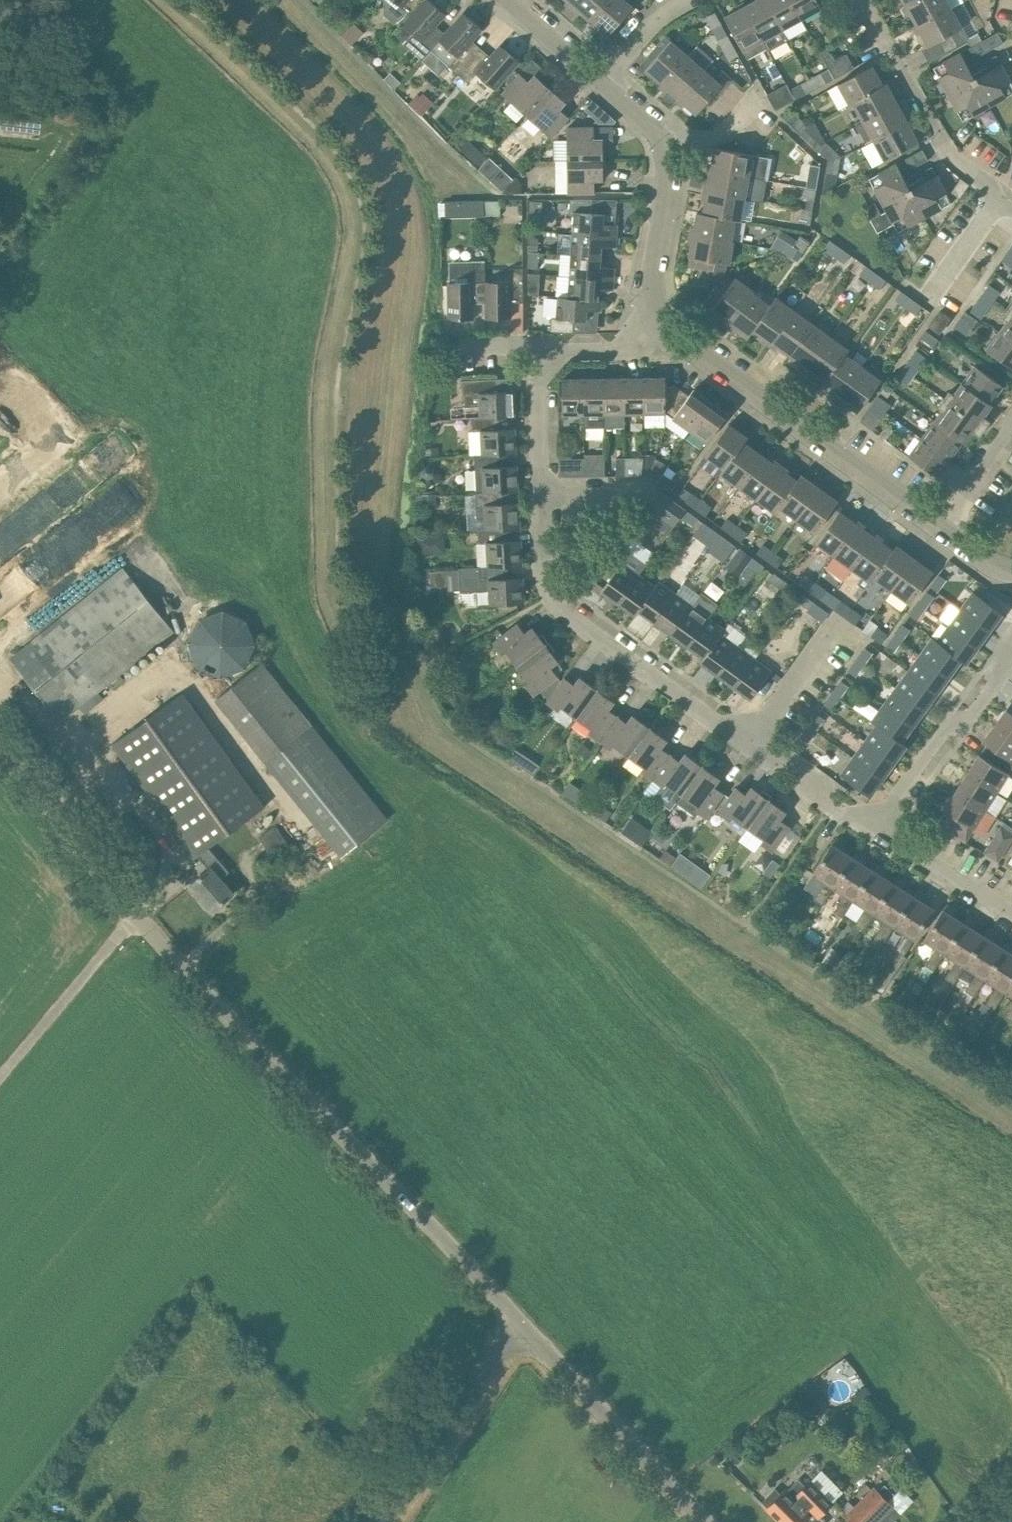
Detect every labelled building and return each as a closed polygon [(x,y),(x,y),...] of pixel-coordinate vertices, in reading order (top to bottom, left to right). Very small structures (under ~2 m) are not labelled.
[(403,25),(422,3),(418,0),(390,0),(382,8),(402,25),(403,25)] [(431,49),(441,37),(433,30),(446,14),(430,0),(424,0),(422,3),(403,25),(411,32),(403,42),(422,59),(431,49)] [(591,20),(608,0),(580,0),(574,6),(591,20)] [(591,20),(612,39),(618,33),(614,29),(633,7),(626,0),(608,0),(591,20)] [(767,0),(755,0),(745,6),(769,50),(787,40),(782,30),(782,29),(767,0)] [(802,18),(792,0),(767,0),(782,29),(802,18)] [(802,18),(822,8),(818,0),(792,0),(802,18)] [(907,6),(917,25),(952,7),(963,1),(962,0),(918,0),(907,6)] [(767,47),(769,50),(745,6),(725,17),(747,58),(767,47)] [(969,38),(952,7),(917,25),(928,46),(940,40),(946,50),(969,38)] [(459,74),(478,53),(469,45),(482,29),(463,12),(441,37),(431,49),(459,74)] [(721,23),(715,12),(706,17),(712,28),(721,23)] [(343,34),(343,35),(352,44),(353,43),(362,35),(352,25),(343,34)] [(1003,42),(998,31),(968,48),(974,58),(1003,42)] [(724,49),(732,44),(727,33),(718,38),(724,49)] [(641,65),(663,84),(688,55),(667,36),(641,65)] [(738,55),(732,44),(724,49),(730,60),(738,55)] [(478,53),(459,74),(468,82),(476,73),(495,90),(520,62),(500,45),(487,60),(478,53)] [(820,53),(829,70),(833,78),(853,68),(846,54),(835,60),(831,53),(829,54),(827,50),(820,53)] [(992,64),(973,74),(961,52),(933,67),(963,121),(1011,94),(1011,83),(996,55),(989,59),(992,64)] [(680,99),(705,70),(688,55),(663,84),(680,99)] [(849,104),(853,102),(883,86),(876,72),(880,71),(876,63),(838,84),(849,104)] [(714,78),(705,70),(680,99),(697,114),(717,90),(720,93),(732,79),(721,70),(714,78)] [(829,70),(810,80),(815,89),(833,78),(829,70)] [(503,109),(516,121),(523,113),(526,116),(551,88),(535,74),(529,81),(520,73),(501,94),(510,101),(503,109)] [(810,80),(791,90),(795,99),(815,89),(810,80)] [(775,110),(795,99),(791,90),(787,83),(767,94),(775,110)] [(887,84),(883,86),(853,102),(863,122),(898,103),(887,84)] [(566,102),(551,88),(526,116),(550,137),(569,116),(560,109),(566,102)] [(898,103),(863,122),(864,122),(858,126),(867,144),(874,140),(908,122),(898,103)] [(801,133),(808,125),(800,117),(792,125),(801,133)] [(808,125),(801,133),(816,147),(826,141),(815,121),(808,125)] [(919,142),(908,122),(874,140),(885,160),(919,142)] [(568,162),(603,161),(603,138),(594,138),(594,126),(567,127),(568,162)] [(791,139),(783,145),(793,159),(802,154),(791,139)] [(829,160),(841,155),(826,141),(816,147),(830,159),(829,160)] [(711,171),(749,178),(753,154),(715,147),(711,171)] [(923,149),(905,158),(911,169),(928,159),(923,149)] [(841,155),(829,160),(824,194),(836,187),(841,155)] [(490,157),(479,169),(491,180),(501,168),(490,157)] [(603,180),(603,161),(568,162),(568,192),(595,192),(595,180),(603,180)] [(932,166),(925,170),(928,175),(908,186),(896,165),(869,179),(898,232),(952,203),(932,166)] [(749,178),(711,171),(707,193),(745,199),(749,178)] [(807,188),(816,190),(818,175),(809,174),(807,188)] [(816,190),(807,188),(805,199),(814,200),(816,190)] [(745,199),(707,193),(703,215),(734,220),(741,221),(745,199)] [(574,212),(572,233),(617,237),(618,224),(604,223),(604,212),(591,211),(592,199),(570,200),(569,212),(574,212)] [(484,200),(446,201),(446,203),(446,216),(446,217),(484,216),(484,200)] [(882,215),(875,202),(865,207),(871,220),(882,215)] [(801,220),(811,222),(813,210),(803,208),(801,220)] [(731,240),(734,220),(703,215),(697,213),(694,234),(697,235),(732,241),(732,240),(731,240)] [(617,237),(572,233),(571,256),(601,258),(602,246),(616,247),(617,237)] [(728,263),(732,241),(697,235),(696,240),(693,240),(688,265),(702,268),(703,267),(714,269),(713,276),(725,271),(726,262),(728,263)] [(804,252),(810,242),(801,235),(794,246),(788,242),(782,251),(793,258),(798,249),(804,252)] [(834,256),(840,247),(830,240),(824,249),(834,256)] [(850,254),(840,247),(834,256),(844,263),(850,254)] [(1007,253),(1002,260),(1011,267),(1011,256),(1007,253)] [(601,258),(571,256),(569,277),(614,281),(615,267),(601,266),(601,258)] [(448,282),(449,318),(474,318),(474,297),(485,297),(485,260),(449,261),(450,282),(448,282)] [(870,281),(876,272),(866,265),(860,273),(870,281)] [(509,282),(486,282),(485,297),(486,318),(511,317),(511,303),(524,302),(523,267),(509,267),(509,282)] [(887,279),(876,272),(870,281),(880,288),(887,279)] [(528,273),(528,294),(538,294),(540,274),(528,273)] [(734,280),(726,275),(715,280),(721,284),(713,294),(713,293),(704,305),(725,320),(727,318),(731,321),(730,323),(748,337),(754,329),(769,305),(752,293),(753,291),(735,278),(734,280)] [(569,277),(568,297),(598,299),(599,289),(613,291),(614,281),(569,277)] [(979,298),(990,305),(1000,292),(989,284),(979,298)] [(906,307),(912,299),(902,291),(896,300),(906,307)] [(602,300),(598,299),(568,297),(558,297),(556,318),(551,317),(551,331),(573,332),(574,320),(587,321),(587,310),(601,311),(602,300)] [(754,329),(825,380),(845,354),(848,350),(775,297),(769,305),(754,329)] [(981,318),(990,305),(979,298),(970,310),(981,318)] [(922,306),(912,299),(906,307),(916,314),(922,306)] [(999,332),(1011,341),(1011,304),(1003,317),(1007,320),(999,332)] [(941,310),(936,316),(930,325),(940,333),(951,317),(941,310)] [(966,312),(960,319),(972,328),(978,320),(966,312)] [(967,335),(972,328),(960,319),(955,327),(967,335)] [(926,330),(921,337),(933,346),(938,339),(926,330)] [(997,334),(986,349),(1011,368),(1011,344),(997,334)] [(913,355),(924,363),(928,358),(917,350),(913,355)] [(881,380),(845,354),(825,380),(822,384),(858,411),(881,380)] [(916,374),(924,363),(913,355),(905,366),(916,374)] [(1004,386),(975,365),(962,382),(991,403),(1004,386)] [(909,383),(916,374),(905,366),(898,375),(909,383)] [(625,413),(644,413),(644,377),(625,378),(625,413)] [(665,413),(666,413),(666,407),(680,388),(675,385),(666,385),(665,377),(644,377),(644,413),(665,413)] [(563,414),(584,414),(584,378),(563,378),(563,414)] [(585,427),(605,427),(605,378),(584,378),(584,414),(585,427)] [(624,413),(625,413),(625,378),(605,378),(605,427),(624,426),(624,413)] [(480,406),(481,417),(481,418),(495,417),(515,416),(513,391),(493,392),(493,379),(462,380),(463,395),(465,395),(465,407),(480,406)] [(991,403),(962,382),(953,394),(949,391),(938,406),(943,409),(934,421),(963,442),(965,443),(973,431),(980,436),(990,421),(984,416),(992,404),(991,403)] [(690,431),(712,402),(694,389),(689,395),(680,388),(666,407),(666,413),(690,431)] [(869,408),(882,417),(891,404),(879,396),(869,408)] [(712,402),(690,431),(706,443),(728,413),(712,402)] [(882,417),(869,408),(860,421),(872,429),(882,417)] [(496,455),(497,454),(517,453),(515,428),(495,429),(495,417),(481,418),(481,417),(472,418),(473,432),(481,431),(483,455),(496,455)] [(934,421),(922,438),(950,459),(963,442),(934,421)] [(706,455),(724,468),(744,442),(747,437),(729,424),(706,455)] [(950,459),(922,438),(909,456),(937,477),(950,459)] [(739,486),(762,455),(744,442),(724,468),(721,473),(739,486)] [(497,466),(497,454),(496,455),(483,455),(474,455),(476,493),(485,492),(485,493),(499,492),(519,491),(517,465),(497,466)] [(605,454),(585,454),(585,458),(571,458),(571,454),(559,454),(559,476),(605,476),(605,454)] [(643,457),(642,475),(649,475),(671,491),(682,477),(676,472),(672,478),(663,473),(668,464),(656,457),(656,454),(643,454),(643,457)] [(757,499),(779,467),(762,455),(739,486),(757,499)] [(625,457),(616,457),(616,475),(626,475),(626,457),(625,457)] [(643,457),(626,457),(626,475),(642,475),(643,457)] [(774,512),(778,507),(797,480),(779,467),(757,499),(774,512)] [(796,520),(819,487),(802,475),(797,480),(778,507),(796,520)] [(819,487),(796,520),(815,533),(838,501),(819,487)] [(696,508),(702,499),(692,491),(686,500),(696,508)] [(487,529),(501,529),(513,528),(520,528),(519,502),(499,503),(499,492),(485,493),(485,492),(476,493),(477,518),(486,518),(487,529)] [(702,499),(696,508),(706,515),(712,507),(702,499)] [(670,508),(682,516),(687,510),(675,501),(670,508)] [(698,518),(687,510),(682,516),(693,524),(698,518)] [(816,543),(835,556),(858,524),(839,511),(816,543)] [(722,527),(732,534),(738,525),(728,518),(722,527)] [(698,528),(693,535),(710,547),(715,541),(720,534),(720,533),(703,521),(698,528)] [(858,524),(835,556),(853,569),(876,537),(858,524)] [(748,532),(738,525),(732,534),(742,541),(748,532)] [(488,568),(503,566),(523,565),(521,540),(513,540),(513,528),(501,529),(487,529),(478,530),(479,543),(487,543),(489,567),(488,568)] [(731,542),(720,534),(715,541),(726,549),(731,542)] [(445,535),(419,536),(419,554),(446,553),(445,535)] [(893,550),(876,537),(853,569),(862,576),(857,583),(865,589),(874,577),(893,550)] [(767,560),(773,551),(763,543),(756,552),(767,560)] [(897,545),(893,550),(874,577),(891,590),(915,558),(897,545)] [(753,556),(742,548),(728,566),(739,574),(753,556)] [(773,551),(767,560),(777,568),(784,558),(773,551)] [(765,565),(753,557),(731,587),(739,593),(756,571),(759,573),(765,565)] [(915,558),(891,590),(910,604),(933,572),(915,558)] [(619,603),(639,574),(623,562),(602,590),(619,603)] [(488,568),(489,567),(459,568),(460,591),(476,590),(477,605),(524,603),(523,577),(503,578),(503,566),(488,568)] [(174,632),(123,568),(10,658),(61,722),(81,706),(85,712),(97,703),(92,697),(174,632)] [(781,588),(786,581),(775,573),(769,580),(781,588)] [(656,586),(639,574),(619,603),(635,615),(639,610),(656,586)] [(800,583),(810,591),(816,582),(806,574),(800,583)] [(947,580),(940,575),(931,586),(938,592),(947,580)] [(639,610),(655,622),(676,593),(659,581),(656,586),(639,610)] [(781,588),(797,600),(802,593),(786,581),(781,588)] [(816,582),(810,591),(820,598),(826,589),(816,582)] [(919,603),(926,608),(933,597),(927,592),(919,603)] [(974,592),(961,609),(990,630),(1002,612),(974,592)] [(692,605),(676,593),(655,622),(672,634),(692,605)] [(688,646),(709,617),(718,605),(702,593),(692,605),(672,634),(688,646)] [(829,612),(802,593),(797,600),(809,609),(808,610),(823,621),(829,612)] [(835,609),(845,617),(851,608),(834,595),(828,603),(835,609)] [(774,615),(782,603),(775,598),(767,610),(774,615)] [(926,608),(919,603),(911,614),(918,619),(926,608)] [(851,608),(845,617),(856,624),(862,616),(851,608)] [(222,677),(245,668),(257,644),(248,621),(223,609),(199,618),(188,642),(197,666),(222,677)] [(961,609),(949,625),(978,646),(990,630),(961,609)] [(705,658),(722,634),(725,629),(709,617),(688,646),(705,658)] [(888,634),(870,621),(863,630),(881,643),(888,634)] [(506,649),(517,665),(545,643),(533,627),(525,633),(518,623),(494,642),(502,652),(506,649)] [(895,636),(902,641),(910,629),(903,624),(895,636)] [(937,642),(961,659),(966,663),(978,646),(949,625),(937,642)] [(722,634),(705,658),(701,663),(718,675),(738,646),(722,634)] [(902,641),(895,636),(886,648),(894,653),(902,641)] [(949,676),(961,659),(937,642),(933,638),(921,655),(949,676)] [(541,689),(548,699),(556,689),(550,682),(558,676),(555,672),(562,667),(557,661),(558,661),(545,643),(517,665),(530,681),(526,684),(534,694),(541,689)] [(718,675),(734,687),(755,658),(738,646),(718,675)] [(865,647),(857,659),(864,664),(872,652),(865,647)] [(949,676),(921,655),(909,671),(937,692),(949,676)] [(772,671),(755,658),(734,687),(751,699),(768,675),(772,671)] [(864,664),(857,659),(848,671),(855,676),(864,664)] [(218,700),(343,855),(387,819),(263,664),(218,700)] [(772,671),(768,675),(778,682),(780,680),(782,677),(780,675),(772,670),(772,671)] [(937,692),(909,671),(897,688),(925,709),(937,692)] [(561,705),(576,716),(596,688),(580,676),(575,684),(565,677),(556,689),(548,699),(547,701),(558,709),(561,705)] [(841,680),(833,692),(840,697),(848,685),(841,680)] [(589,731),(600,739),(617,715),(609,709),(614,701),(596,688),(576,716),(592,727),(589,731)] [(925,709),(897,688),(885,704),(913,725),(925,709)] [(183,692),(113,743),(196,857),(198,855),(209,868),(190,885),(213,911),(233,893),(221,879),(230,871),(209,846),(265,806),(183,692)] [(831,709),(840,697),(833,692),(824,704),(831,709)] [(913,725),(885,704),(873,721),(878,724),(901,742),(913,725)] [(1006,709),(995,725),(1011,738),(1011,714),(1006,709)] [(809,725),(816,730),(825,718),(818,713),(809,725)] [(628,755),(649,726),(633,715),(627,722),(617,715),(600,739),(610,747),(613,744),(628,755)] [(906,745),(901,742),(878,724),(866,741),(894,762),(906,745)] [(816,730),(809,725),(800,737),(807,742),(816,730)] [(1009,773),(1011,768),(1011,738),(995,725),(983,741),(988,744),(980,755),(1009,773)] [(667,739),(649,726),(628,755),(645,767),(642,770),(653,778),(670,754),(661,747),(667,739)] [(894,762),(866,741),(854,757),(882,778),(894,762)] [(592,750),(582,742),(576,751),(586,758),(592,750)] [(680,761),(670,754),(653,778),(661,784),(653,796),(670,808),(675,801),(702,765),(686,753),(680,761)] [(1009,773),(980,755),(979,754),(968,772),(997,791),(1009,773)] [(527,756),(521,765),(535,774),(541,765),(527,756)] [(882,778),(854,757),(841,775),(870,795),(882,778)] [(702,765),(675,801),(696,816),(699,813),(706,818),(724,793),(714,786),(720,778),(702,765)] [(968,772),(956,791),(986,809),(997,791),(968,772)] [(748,827),(769,799),(752,786),(746,794),(736,787),(718,812),(725,817),(722,821),(742,835),(748,827)] [(966,841),(986,809),(956,791),(944,810),(950,813),(942,826),(966,841)] [(769,799),(748,827),(764,839),(761,843),(772,851),(790,826),(780,819),(786,811),(769,799)] [(592,812),(606,821),(613,812),(598,802),(592,812)] [(631,817),(622,832),(621,832),(642,846),(652,831),(631,817)] [(985,852),(998,861),(1011,839),(1011,834),(1001,827),(985,852)] [(815,897),(823,903),(834,886),(853,857),(841,849),(844,845),(840,842),(841,840),(836,837),(813,873),(825,880),(815,897)] [(843,915),(854,899),(873,869),(862,862),(864,857),(860,855),(861,853),(857,850),(853,857),(834,886),(845,894),(835,910),(843,915)] [(680,851),(671,863),(698,886),(708,873),(680,851)] [(773,859),(764,872),(771,877),(780,864),(773,859)] [(873,869),(854,899),(866,907),(856,923),(864,928),(874,912),(893,882),(882,875),(885,870),(880,868),(881,866),(877,863),(873,869)] [(894,925),(913,895),(902,888),(905,883),(900,880),(902,879),(897,876),(893,882),(874,912),(886,920),(876,936),(884,941),(894,925)] [(917,889),(913,895),(894,925),(906,932),(896,949),(905,955),(934,908),(922,901),(925,896),(921,893),(922,891),(917,889)] [(812,899),(805,910),(815,916),(822,905),(812,899)] [(934,970),(944,954),(964,923),(952,915),(955,910),(951,908),(952,906),(948,903),(924,941),(936,949),(926,966),(934,970)] [(946,978),(954,983),(965,967),(985,935),(973,928),(976,923),(971,920),(972,919),(968,916),(964,923),(944,954),(956,962),(946,978)] [(988,929),(985,935),(965,967),(976,975),(966,991),(974,995),(984,979),(1004,948),(993,941),(996,936),(991,933),(993,932),(988,929)] [(984,979),(997,988),(987,1004),(994,1008),(1004,992),(1011,980),(1011,947),(1011,946),(1011,944),(1008,942),(1004,948),(984,979)] [(810,1480),(796,1494),(792,1499),(784,1491),(781,1493),(775,1488),(764,1499),(770,1505),(768,1508),(783,1521),(802,1521),(813,1511),(818,1516),(842,1491),(820,1469),(810,1480)] [(875,1487),(846,1516),(852,1521),(876,1521),(893,1505),(875,1487)]
